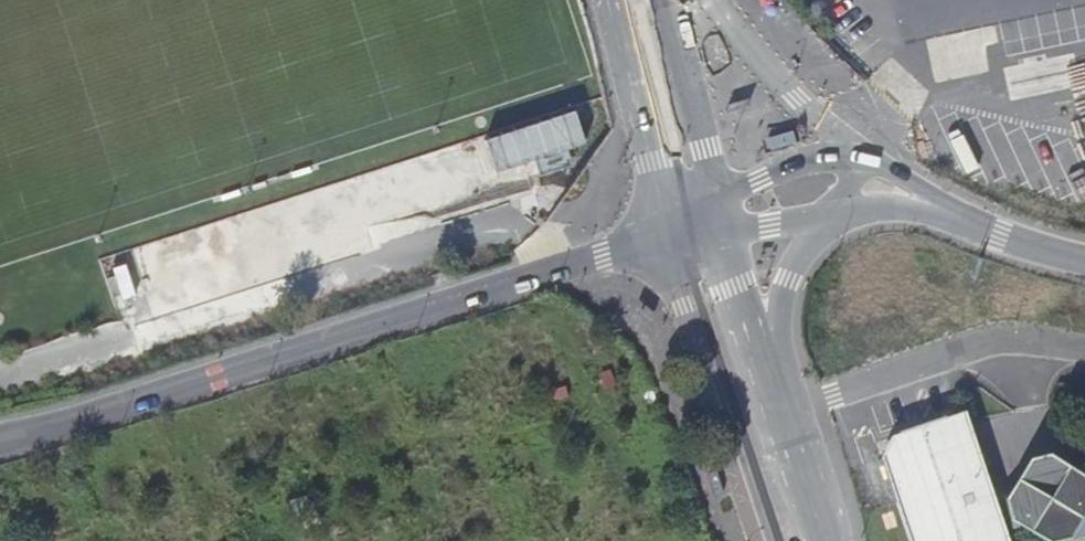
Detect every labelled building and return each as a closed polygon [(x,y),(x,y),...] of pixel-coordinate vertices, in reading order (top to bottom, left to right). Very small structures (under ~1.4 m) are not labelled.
[(530,175),(576,161),(571,145),(589,139),(579,107),(484,135),(496,175),(527,165),(530,175)] [(966,414),(891,438),(882,459),(908,535),(910,540),(1009,540),(966,414)] [(1042,476),(1069,470),(1052,457),(1031,463),(1019,482),(1023,480),(1031,467),(1042,476)] [(1084,540),(1084,466),(1069,470),(1042,476),(1031,467),(1023,480),(1019,482),(1003,486),(1014,536),(1031,533),(1043,540),(1083,540),(1084,540)]
